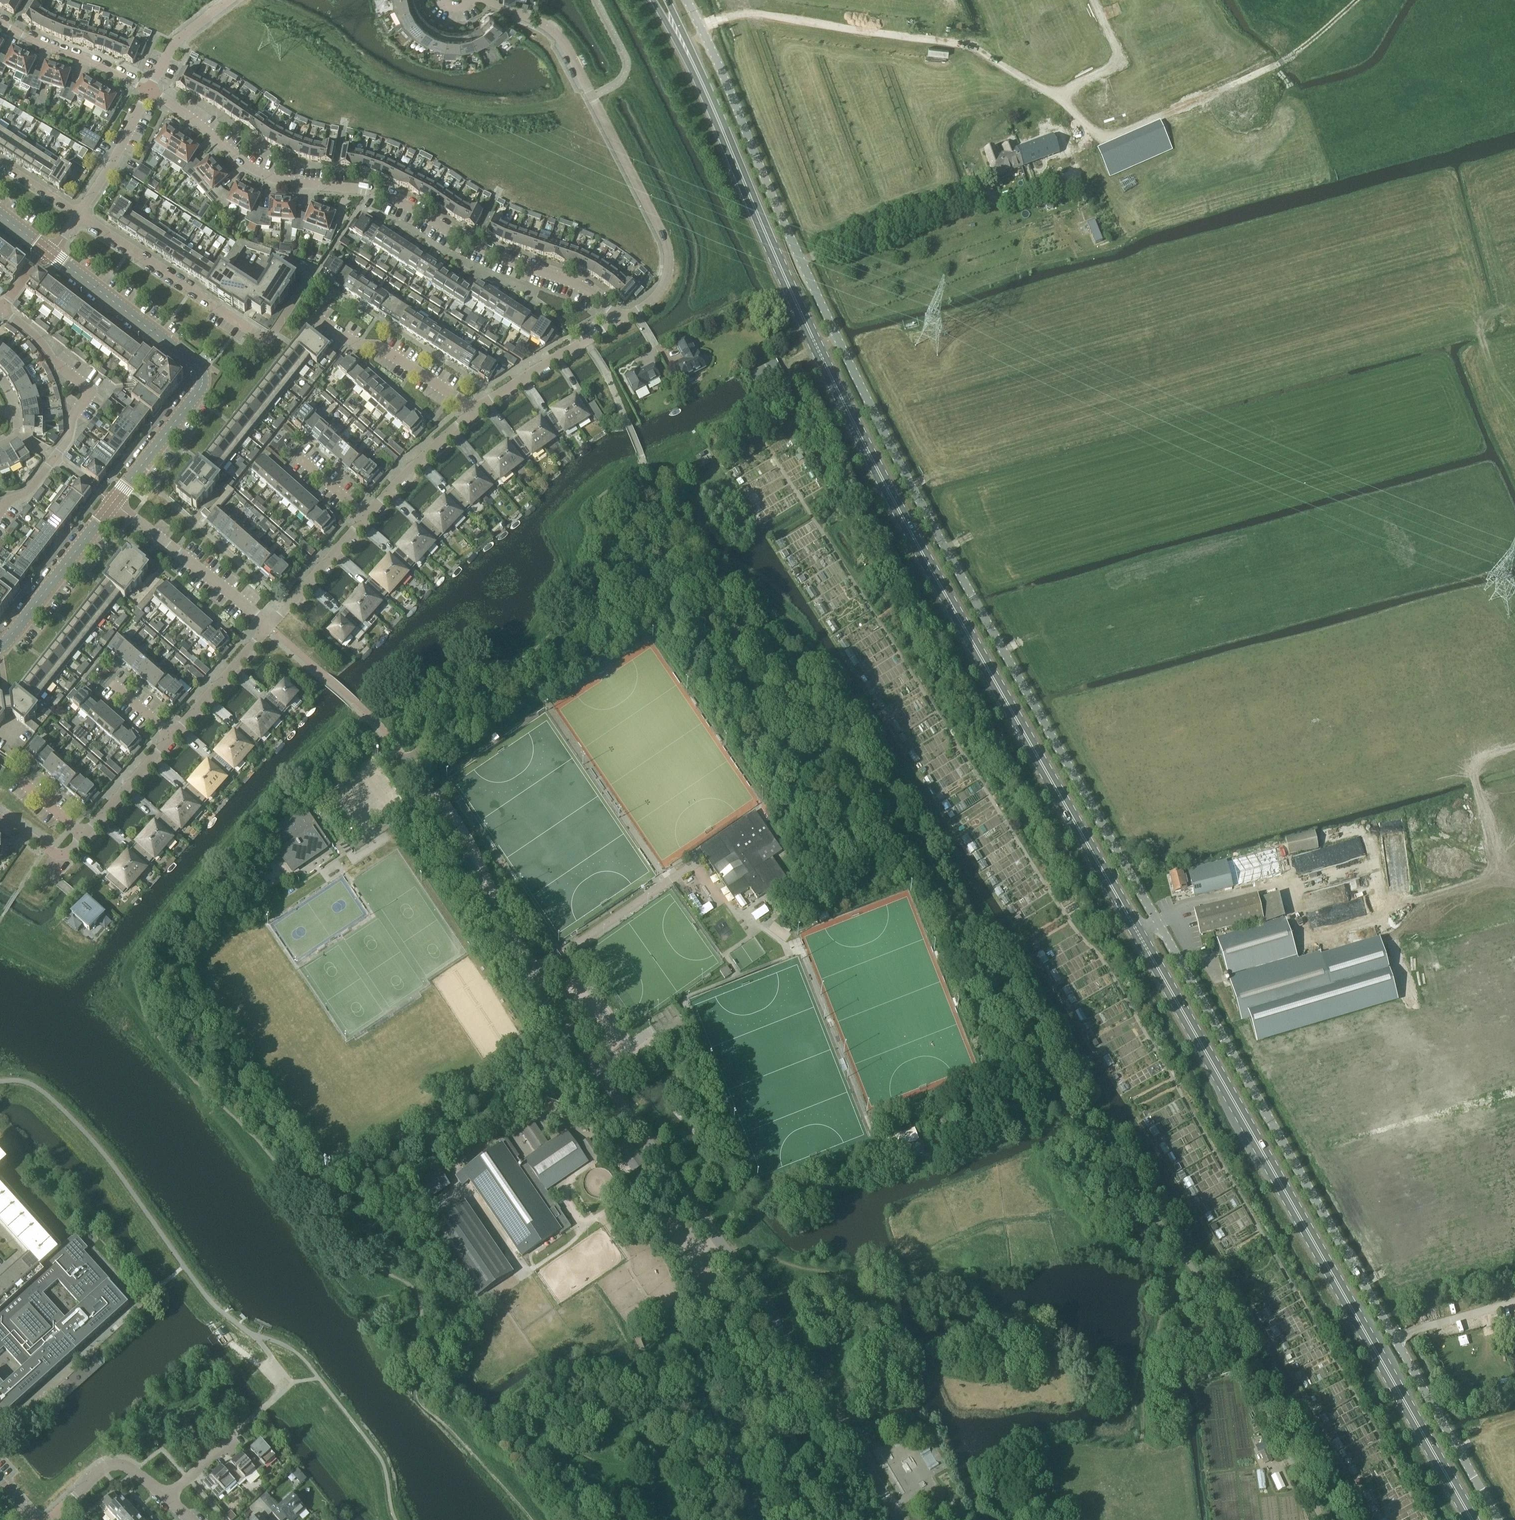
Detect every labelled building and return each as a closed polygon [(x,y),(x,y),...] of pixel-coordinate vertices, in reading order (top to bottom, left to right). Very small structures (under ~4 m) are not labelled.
[(5,8),(9,0),(0,0),(0,5),(4,8),(5,8)] [(5,8),(15,14),(22,0),(9,0),(5,8)] [(31,24),(41,9),(43,6),(42,6),(41,4),(41,2),(38,0),(36,0),(34,1),(33,0),(31,3),(21,18),(31,24)] [(395,10),(415,2),(415,0),(393,0),(394,6),(393,7),(395,10)] [(403,25),(421,13),(418,6),(421,5),(420,1),(415,3),(415,2),(395,10),(401,22),(400,22),(403,25)] [(32,24),(41,29),(49,15),(41,9),(31,24),(32,25),(32,24)] [(414,38),(428,21),(424,16),(427,14),(425,10),(421,13),(403,25),(412,35),(411,36),(414,38)] [(41,29),(52,34),(59,19),(49,15),(41,29)] [(490,15),(481,23),(493,42),(497,39),(496,39),(506,30),(490,15)] [(431,42),(438,27),(432,23),(435,20),(431,18),(428,21),(414,38),(425,45),(428,47),(431,42)] [(52,34),(62,38),(68,23),(59,19),(52,34)] [(73,42),(84,45),(88,28),(90,24),(79,21),(78,26),(78,25),(73,42)] [(73,42),(78,25),(68,23),(62,38),(73,41),(73,42)] [(445,52),(448,30),(442,28),(444,25),(440,23),(438,27),(431,42),(442,46),(441,52),(445,52)] [(471,28),(471,29),(479,49),(490,43),(490,44),(493,42),(481,23),(475,26),(473,23),(469,24),(471,28)] [(448,30),(445,52),(458,53),(462,53),(461,53),(462,53),(460,31),(453,31),(454,27),(449,26),(449,30),(448,30)] [(460,31),(462,53),(474,50),(475,51),(479,49),(471,29),(464,30),(464,26),(459,26),(460,31)] [(84,45),(94,48),(99,31),(88,28),(84,45)] [(95,48),(104,50),(110,35),(99,31),(94,48),(95,48)] [(104,50),(114,54),(120,39),(110,35),(104,50)] [(132,38),(130,43),(123,59),(134,64),(138,54),(143,56),(147,45),(132,38)] [(122,59),(123,59),(130,43),(129,43),(120,39),(114,54),(123,59),(122,59)] [(16,72),(26,51),(15,46),(13,49),(13,50),(7,62),(1,59),(0,61),(0,73),(3,74),(6,67),(16,72)] [(23,84),(31,88),(36,75),(30,72),(36,60),(36,61),(38,57),(26,51),(16,72),(26,77),(23,84)] [(42,83),(52,86),(59,65),(47,61),(46,65),(42,77),(36,75),(31,88),(39,90),(42,83)] [(60,97),(66,100),(72,87),(66,85),(70,73),(72,69),(59,65),(52,86),(63,90),(60,97)] [(176,86),(186,91),(194,75),(184,70),(176,86)] [(75,96),(85,101),(97,81),(86,75),(83,79),(77,90),(72,87),(66,100),(71,102),(75,96)] [(187,91),(196,95),(203,80),(194,76),(195,75),(194,75),(186,91),(187,91)] [(196,95),(206,100),(214,86),(203,80),(196,95)] [(85,101),(96,107),(107,88),(97,81),(85,101)] [(206,100),(215,105),(223,90),(214,86),(206,100)] [(107,88),(96,107),(104,112),(100,119),(109,124),(116,112),(112,110),(111,112),(109,110),(116,98),(117,99),(118,99),(119,99),(120,98),(121,97),(121,96),(121,95),(121,94),(121,93),(120,93),(120,92),(119,92),(119,91),(118,91),(117,91),(117,92),(116,92),(115,92),(107,88)] [(215,105),(222,110),(232,96),(223,90),(215,105)] [(222,110),(232,117),(241,103),(232,96),(222,110)] [(272,97),(270,100),(279,107),(280,105),(280,106),(282,103),(272,97)] [(2,107),(8,110),(10,105),(5,102),(2,107)] [(240,123),(241,123),(250,109),(241,103),(232,117),(240,122),(240,123)] [(241,123),(250,129),(259,115),(254,112),(250,109),(241,123)] [(250,129),(258,135),(268,121),(259,115),(250,129)] [(259,135),(268,141),(277,127),(268,121),(258,135),(259,136),(259,135)] [(156,144),(167,151),(179,132),(172,127),(172,126),(172,125),(171,124),(171,123),(170,123),(169,122),(168,122),(167,122),(167,123),(166,123),(165,124),(165,125),(165,126),(165,127),(165,128),(166,129),(156,144)] [(268,141),(278,147),(286,132),(277,127),(268,141)] [(5,153),(16,137),(7,131),(0,141),(0,150),(5,153)] [(89,132),(86,138),(97,145),(100,139),(89,132)] [(163,157),(173,164),(190,139),(179,132),(167,151),(163,157)] [(278,147),(289,152),(295,136),(286,132),(278,147)] [(14,159),(25,142),(27,139),(19,133),(16,137),(5,153),(14,159)] [(1052,135),(1016,149),(1023,167),(1059,153),(1052,135)] [(289,152),(299,155),(305,140),(295,136),(289,152)] [(97,145),(86,138),(82,144),(93,151),(97,145)] [(182,171),(187,174),(196,164),(191,160),(198,149),(201,146),(190,139),(173,164),(182,171)] [(299,155),(310,159),(314,143),(305,140),(299,155)] [(14,159),(23,165),(34,148),(25,142),(14,159)] [(994,147),(984,151),(995,178),(1023,167),(1016,149),(1013,142),(1004,146),(1006,153),(997,156),(994,147)] [(321,161),(325,144),(324,144),(324,145),(314,143),(310,159),(321,161)] [(340,165),(351,167),(355,150),(355,147),(354,147),(354,145),(352,144),(348,143),(347,144),(345,145),(344,145),(344,148),(343,148),(340,165)] [(73,148),(80,153),(83,148),(75,144),(73,148)] [(325,144),(321,161),(332,164),(336,146),(325,144)] [(23,165),(32,171),(46,150),(37,145),(34,148),(23,165)] [(78,157),(83,160),(88,152),(83,148),(78,157)] [(32,171),(41,177),(55,156),(46,150),(32,171)] [(352,167),(362,169),(366,153),(355,151),(355,150),(351,167),(352,167)] [(362,169),(371,172),(377,156),(366,153),(362,169)] [(41,177),(50,183),(62,165),(61,165),(63,162),(55,156),(41,177)] [(371,172),(381,175),(388,160),(377,156),(371,172)] [(192,178),(199,186),(222,166),(213,157),(210,159),(210,160),(200,168),(196,164),(187,174),(191,178),(192,178)] [(381,175),(389,179),(397,164),(388,160),(381,175)] [(399,185),(400,185),(407,170),(397,164),(389,179),(399,184),(399,185)] [(62,165),(50,183),(60,189),(71,171),(62,165)] [(141,165),(137,171),(148,178),(152,172),(141,165)] [(206,195),(215,204),(223,194),(217,187),(227,178),(230,175),(222,166),(199,186),(207,194),(206,195)] [(400,185),(409,190),(417,175),(412,172),(407,170),(400,185)] [(148,178),(137,171),(133,177),(144,184),(148,178)] [(409,190),(419,195),(427,180),(417,175),(409,190)] [(150,179),(146,185),(154,190),(158,184),(150,179)] [(129,184),(136,189),(139,184),(132,180),(129,184)] [(428,199),(431,201),(438,186),(437,185),(427,180),(419,195),(420,195),(428,199)] [(230,203),(240,208),(250,187),(238,182),(237,186),(231,198),(223,194),(215,204),(226,210),(230,203)] [(431,201),(440,207),(448,192),(438,186),(431,201)] [(246,220),(258,226),(261,213),(253,209),(259,197),(261,193),(250,187),(240,208),(250,213),(246,220)] [(145,195),(151,198),(154,194),(148,190),(145,195)] [(440,207),(449,213),(457,198),(448,192),(440,207)] [(154,194),(151,198),(156,202),(159,197),(154,194)] [(271,219),(282,220),(284,197),(272,196),(271,200),(270,214),(261,213),(258,226),(270,227),(271,219)] [(1044,201),(1047,208),(1050,209),(1054,208),(1055,205),(1053,198),(1049,196),(1046,198),(1044,201)] [(293,229),(298,230),(301,217),(295,216),(296,203),(297,198),(284,197),(282,220),(293,221),(292,229),(293,229)] [(455,217),(457,218),(465,203),(464,203),(457,198),(449,213),(455,217)] [(109,221),(119,227),(132,207),(120,199),(114,208),(117,210),(109,221)] [(163,206),(169,210),(172,205),(166,202),(163,206)] [(307,224),(317,228),(325,206),(313,202),(311,206),(312,206),(307,219),(301,217),(298,230),(304,231),(307,224)] [(464,223),(465,223),(473,207),(472,207),(465,203),(457,218),(465,222),(464,223)] [(172,205),(169,210),(174,213),(177,209),(172,205)] [(325,206),(317,228),(327,232),(325,239),(331,242),(336,229),(330,227),(335,215),(337,211),(325,206)] [(473,207),(465,223),(475,228),(483,212),(473,207)] [(119,227),(128,233),(139,216),(130,211),(131,210),(130,210),(119,227)] [(181,218),(187,222),(190,217),(184,214),(181,218)] [(128,233),(137,239),(148,222),(139,216),(128,233)] [(349,229),(363,238),(373,223),(373,222),(367,218),(366,219),(363,216),(359,222),(355,220),(356,219),(355,219),(348,229),(349,230),(349,229)] [(482,232),(493,237),(500,221),(490,216),(482,232)] [(190,217),(187,222),(192,225),(195,221),(190,217)] [(1094,220),(1087,223),(1095,244),(1103,241),(1094,220)] [(493,237),(503,242),(509,226),(501,222),(501,221),(500,221),(493,237)] [(137,239),(146,245),(157,228),(148,222),(137,239)] [(363,238),(373,245),(383,229),(373,223),(363,238)] [(200,230),(205,233),(208,229),(203,225),(200,230)] [(503,242),(514,245),(520,230),(509,226),(503,242)] [(146,245),(155,251),(166,234),(157,228),(146,245)] [(208,229),(205,233),(210,237),(213,232),(208,229)] [(373,245),(382,250),(392,235),(383,229),(373,245)] [(164,257),(175,240),(177,236),(168,230),(166,234),(155,251),(164,257)] [(514,245),(524,249),(529,233),(520,230),(514,245)] [(524,249),(534,252),(539,236),(529,233),(524,249)] [(382,250),(390,256),(400,240),(392,235),(382,250)] [(544,256),(550,240),(539,236),(534,252),(544,255),(544,256)] [(218,242),(223,245),(226,241),(221,237),(218,242)] [(340,242),(347,247),(351,242),(343,237),(340,242)] [(237,242),(245,247),(247,248),(249,243),(239,239),(237,242)] [(164,257),(173,263),(184,246),(175,240),(164,257)] [(236,244),(231,240),(228,245),(233,248),(234,247),(236,244)] [(390,256),(399,261),(409,246),(400,240),(390,256)] [(544,256),(555,259),(560,243),(554,241),(550,240),(544,256)] [(555,259),(565,263),(570,247),(560,243),(555,259)] [(336,249),(342,253),(345,249),(339,245),(336,249)] [(173,263),(182,269),(193,252),(184,246),(173,263)] [(399,261),(408,267),(417,251),(409,246),(399,261)] [(566,263),(575,266),(581,250),(570,247),(565,263),(566,263)] [(8,249),(0,259),(0,275),(2,277),(5,273),(17,256),(8,249)] [(575,266),(584,270),(591,255),(581,250),(575,266)] [(408,267),(416,272),(426,257),(417,251),(408,267)] [(182,269),(191,274),(202,258),(193,252),(182,269)] [(308,252),(305,259),(311,261),(314,254),(308,252)] [(18,255),(17,256),(5,273),(13,280),(27,262),(18,255)] [(584,270),(593,275),(602,261),(591,255),(584,270)] [(416,272),(425,278),(435,262),(426,257),(416,272)] [(191,274),(200,280),(211,263),(202,258),(191,274)] [(334,283),(334,282),(344,267),(330,258),(331,258),(330,258),(323,268),(324,268),(328,271),(325,276),(328,278),(327,279),(334,283)] [(593,275),(601,281),(611,267),(602,261),(593,275)] [(425,278),(433,283),(442,270),(444,268),(435,262),(425,278)] [(200,280),(209,286),(220,269),(211,263),(200,280)] [(209,286),(208,287),(219,295),(219,296),(233,305),(234,304),(245,312),(249,306),(262,314),(264,310),(271,315),(279,304),(280,304),(289,290),(288,289),(296,278),(274,264),(269,271),(274,275),(259,297),(226,276),(229,271),(222,266),(220,269),(209,286)] [(334,283),(345,289),(354,274),(344,267),(334,282),(334,283)] [(601,281),(610,287),(620,274),(611,267),(601,281)] [(639,270),(645,275),(648,272),(642,267),(639,270)] [(432,285),(443,292),(453,277),(442,270),(433,283),(432,285)] [(35,297),(36,296),(36,295),(48,279),(48,280),(49,279),(40,271),(26,289),(35,297)] [(345,289),(353,295),(363,280),(354,274),(345,289)] [(617,293),(617,294),(629,281),(629,280),(628,281),(620,274),(610,287),(617,293)] [(443,292),(453,299),(463,283),(453,277),(443,292)] [(36,296),(45,303),(57,287),(48,280),(48,279),(36,295),(36,296)] [(353,295),(362,300),(372,285),(363,280),(353,295)] [(629,281),(617,294),(626,301),(637,289),(629,281)] [(470,297),(478,303),(488,287),(479,282),(474,290),(470,297)] [(464,306),(470,297),(474,290),(463,283),(453,299),(464,306)] [(362,300),(370,306),(380,291),(372,285),(362,300)] [(55,310),(67,294),(57,287),(45,303),(42,308),(51,315),(55,310)] [(478,303),(487,308),(496,293),(488,287),(478,303)] [(370,306),(379,311),(389,296),(380,291),(370,306)] [(487,308),(495,314),(505,299),(496,293),(487,308)] [(55,310),(64,317),(76,301),(67,294),(55,310)] [(379,311),(389,318),(399,303),(389,296),(379,311)] [(495,314),(504,319),(513,304),(505,299),(495,314)] [(64,317),(74,325),(86,309),(76,301),(64,317)] [(389,318),(400,325),(410,310),(399,303),(389,318)] [(504,319),(512,325),(522,310),(513,304),(504,319)] [(22,313),(28,318),(31,314),(25,309),(22,313)] [(74,325),(83,332),(96,316),(86,309),(74,325)] [(400,325),(409,331),(418,315),(410,310),(400,325)] [(512,325),(521,330),(531,315),(522,310),(512,325)] [(409,331),(417,336),(427,321),(418,315),(409,331)] [(521,330),(531,337),(541,322),(531,315),(521,330)] [(83,332),(93,339),(105,323),(96,316),(83,332)] [(35,323),(41,328),(44,324),(38,319),(35,323)] [(417,336),(426,342),(436,326),(427,321),(417,336)] [(541,322),(531,337),(545,346),(545,347),(557,340),(557,339),(556,339),(547,334),(551,328),(547,326),(548,325),(541,321),(541,322)] [(93,339),(102,347),(115,331),(105,323),(93,339)] [(44,324),(41,328),(47,332),(50,328),(44,324)] [(426,342),(434,347),(444,332),(436,326),(426,342)] [(102,347),(112,354),(124,338),(115,331),(102,347)] [(307,331),(296,345),(312,358),(311,358),(317,363),(324,355),(332,361),(337,355),(307,331)] [(434,347),(443,353),(453,337),(444,332),(434,347)] [(54,338),(60,342),(63,338),(57,334),(54,338)] [(443,353),(451,358),(461,343),(453,337),(443,353)] [(63,338),(60,342),(66,347),(69,343),(63,338)] [(112,354),(121,361),(134,345),(124,338),(112,354)] [(677,364),(684,378),(705,367),(698,353),(697,354),(689,339),(677,345),(685,360),(677,364)] [(451,358),(460,364),(470,349),(470,348),(461,343),(451,358)] [(10,351),(1,344),(0,346),(0,363),(10,351)] [(121,361),(131,368),(131,369),(143,353),(143,352),(134,345),(121,361)] [(296,345),(290,353),(305,366),(311,358),(312,358),(296,345)] [(460,364),(468,369),(481,351),(472,345),(470,348),(470,349),(460,364)] [(73,352),(79,357),(82,353),(76,348),(73,352)] [(468,369),(479,376),(489,361),(483,357),(484,355),(486,355),(488,352),(482,348),(481,351),(468,369)] [(515,348),(512,353),(523,360),(526,355),(515,348)] [(132,400),(135,403),(135,402),(151,415),(153,416),(160,406),(161,407),(171,394),(172,394),(184,379),(169,367),(168,368),(155,357),(154,358),(144,350),(143,352),(143,353),(131,369),(131,368),(128,371),(138,379),(133,385),(140,390),(132,400)] [(3,373),(18,359),(10,351),(0,363),(0,370),(3,373)] [(82,353),(79,357),(85,362),(88,358),(82,353)] [(290,353),(283,361),(299,374),(305,366),(290,353)] [(503,359),(514,366),(518,360),(507,353),(503,359)] [(335,366),(347,377),(359,363),(354,358),(353,359),(350,356),(346,361),(342,358),(343,357),(342,357),(334,366),(334,367),(335,366)] [(3,373),(9,380),(25,368),(18,359),(3,373)] [(283,361),(277,369),(293,382),(299,374),(283,361)] [(479,376),(478,377),(485,381),(485,380),(488,382),(492,376),(495,378),(495,379),(506,371),(505,371),(489,361),(479,376)] [(92,367),(98,372),(101,368),(95,363),(92,367)] [(347,377),(356,385),(368,372),(359,364),(360,363),(359,363),(347,377)] [(626,377),(634,393),(648,386),(647,384),(660,377),(654,365),(640,372),(639,370),(626,377)] [(9,380),(14,388),(31,378),(25,368),(9,380)] [(101,368),(98,372),(104,376),(107,372),(101,368)] [(277,369),(271,377),(286,390),(293,382),(277,369)] [(319,369),(315,374),(319,377),(323,372),(319,369)] [(356,385),(364,392),(376,379),(368,372),(356,385)] [(319,377),(315,374),(311,378),(315,382),(319,377)] [(271,377),(264,385),(280,398),(286,390),(271,377)] [(14,388),(18,396),(36,388),(31,378),(14,388)] [(364,392),(371,399),(383,385),(376,379),(364,392)] [(264,385),(258,393),(274,406),(280,398),(264,385)] [(306,385),(302,389),(307,393),(311,388),(306,385)] [(368,403),(376,410),(391,392),(383,385),(371,399),(368,403)] [(18,396),(21,404),(40,399),(36,388),(18,396)] [(113,394),(118,397),(124,389),(117,390),(113,394)] [(307,393),(302,389),(298,394),(303,398),(307,393)] [(387,412),(399,399),(391,392),(376,410),(383,416),(387,412)] [(258,393),(252,401),(267,414),(274,406),(258,393)] [(572,400),(564,405),(577,426),(589,418),(588,417),(592,415),(597,422),(601,419),(602,421),(605,419),(594,402),(589,406),(582,395),(573,401),(572,400)] [(21,404),(23,413),(42,410),(40,399),(21,404)] [(387,412),(394,419),(406,406),(399,399),(387,412)] [(108,400),(104,406),(108,409),(113,403),(108,400)] [(294,400),(290,405),(294,409),(298,404),(294,400)] [(252,401),(245,409),(261,422),(267,414),(252,401)] [(135,403),(129,411),(145,423),(151,415),(135,402),(135,403)] [(294,409),(290,405),(286,410),(290,414),(294,409)] [(557,411),(547,417),(563,440),(564,439),(560,434),(564,431),(565,433),(577,426),(564,405),(556,409),(557,411)] [(108,409),(104,406),(100,411),(104,414),(108,409)] [(394,419),(404,427),(416,413),(415,414),(406,406),(394,419)] [(296,424),(301,428),(314,414),(305,407),(293,420),(296,423),(296,424)] [(245,409),(239,417),(255,430),(261,422),(245,409)] [(23,413),(23,422),(43,421),(42,410),(23,413)] [(129,411),(122,419),(138,432),(145,423),(129,411)] [(416,413),(404,427),(416,438),(415,439),(416,439),(424,430),(424,429),(423,430),(420,427),(424,422),(421,419),(422,418),(416,413)] [(302,428),(311,436),(323,423),(314,414),(301,428),(302,429),(302,428)] [(281,416),(277,421),(281,425),(285,420),(281,416)] [(95,417),(91,423),(95,426),(99,421),(95,417)] [(239,417),(232,425),(248,438),(255,430),(239,417)] [(537,422),(530,427),(544,448),(555,440),(554,438),(558,435),(562,441),(563,440),(547,417),(538,423),(537,422)] [(122,419),(116,428),(132,440),(138,432),(122,419)] [(43,421),(23,422),(23,427),(25,427),(25,432),(43,433),(43,421)] [(281,425),(277,421),(273,426),(277,430),(281,425)] [(95,426),(91,423),(87,428),(91,431),(95,426)] [(311,436),(319,443),(331,429),(323,423),(311,436)] [(232,425),(226,433),(242,446),(248,438),(232,425)] [(523,434),(514,441),(530,463),(531,462),(527,457),(532,454),(532,456),(544,448),(530,427),(522,433),(523,434)] [(116,428),(109,437),(125,449),(132,440),(116,428)] [(319,443),(326,450),(338,436),(331,429),(319,443)] [(268,432),(264,437),(268,441),(272,436),(268,432)] [(226,433),(220,441),(235,454),(242,446),(226,433)] [(82,435),(78,440),(82,443),(86,438),(82,435)] [(326,450),(334,456),(346,443),(338,436),(326,450)] [(109,437),(102,445),(118,457),(125,449),(109,437)] [(268,441),(264,437),(260,442),(264,446),(268,441)] [(334,456),(342,463),(354,450),(357,446),(349,439),(346,443),(334,456)] [(82,443),(78,440),(74,445),(78,448),(82,443)] [(220,441),(213,449),(229,462),(235,454),(220,441)] [(388,445),(401,456),(405,452),(392,441),(388,445)] [(503,447),(497,453),(512,472),(523,463),(521,462),(525,458),(529,463),(530,463),(514,441),(504,448),(503,447)] [(15,444),(10,446),(21,464),(30,457),(19,442),(16,445),(15,444)] [(92,451),(96,454),(112,466),(118,457),(102,445),(99,442),(92,451)] [(10,446),(2,451),(11,469),(21,464),(10,446)] [(382,452),(395,463),(399,458),(386,447),(382,452)] [(255,448),(251,453),(256,457),(259,452),(255,448)] [(213,449),(207,457),(223,469),(229,462),(213,449)] [(342,463),(349,470),(361,456),(354,450),(342,463)] [(0,452),(0,473),(11,469),(2,451),(0,452)] [(256,457),(251,453),(247,458),(252,462),(256,457)] [(491,460),(482,468),(499,487),(500,487),(496,482),(500,479),(501,480),(512,472),(497,453),(490,459),(491,460)] [(799,461),(804,458),(801,453),(796,457),(799,461)] [(96,454),(90,462),(89,462),(105,474),(106,474),(112,466),(96,454)] [(358,479),(371,465),(361,456),(349,470),(358,478),(358,479)] [(207,457),(201,464),(201,465),(216,477),(217,477),(223,469),(207,457)] [(252,471),(260,478),(272,465),(264,457),(252,471)] [(89,462),(90,462),(89,461),(81,470),(99,484),(107,475),(106,474),(105,474),(89,462)] [(201,465),(201,464),(200,463),(195,469),(194,468),(180,485),(181,486),(177,492),(181,495),(179,497),(192,507),(193,505),(197,508),(205,498),(207,499),(213,491),(212,490),(220,479),(217,477),(216,477),(201,465)] [(243,464),(239,469),(243,473),(247,468),(243,464)] [(260,478),(268,485),(280,471),(272,465),(260,478)] [(371,465),(358,479),(364,484),(364,483),(367,486),(372,481),(375,484),(375,485),(384,475),(383,475),(371,465)] [(472,475),(466,481),(481,497),(484,495),(492,488),(491,487),(494,484),(498,488),(499,487),(482,468),(473,476),(472,475)] [(243,473),(239,469),(235,474),(239,477),(243,473)] [(268,485),(276,492),(288,478),(280,471),(268,485)] [(72,480),(66,488),(85,503),(92,494),(71,478),(70,478),(72,480)] [(276,492),(283,498),(295,485),(288,478),(276,492)] [(44,484),(48,488),(52,482),(48,479),(44,484)] [(226,484),(231,488),(235,483),(230,479),(226,484)] [(460,488),(451,495),(470,514),(471,513),(466,509),(470,505),(471,507),(481,497),(466,481),(459,487),(460,488)] [(283,498),(291,505),(303,492),(295,485),(283,498)] [(65,487),(58,495),(77,510),(84,502),(85,503),(66,488),(65,487)] [(41,488),(37,493),(41,496),(45,491),(41,488)] [(291,505),(299,512),(310,498),(303,492),(291,505)] [(41,496),(37,493),(33,498),(37,501),(41,496)] [(51,504),(55,507),(71,519),(77,510),(58,495),(51,504)] [(442,503),(435,509),(453,525),(462,515),(461,514),(465,510),(469,515),(470,514),(451,495),(443,504),(442,503)] [(299,512),(306,519),(318,505),(310,498),(299,512)] [(28,505),(24,510),(28,513),(32,508),(28,505)] [(306,519),(316,527),(328,513),(328,512),(327,513),(318,505),(306,519)] [(55,507),(48,515),(64,528),(71,519),(55,507)] [(207,522),(215,529),(227,515),(219,508),(219,509),(216,512),(213,516),(209,520),(207,522)] [(201,514),(209,520),(213,516),(208,512),(205,509),(201,514)] [(430,516),(422,525),(442,542),(443,542),(438,537),(442,534),(443,535),(453,525),(435,509),(429,515),(430,516)] [(28,513),(24,510),(20,516),(24,519),(28,513)] [(328,513),(316,527),(328,538),(327,538),(328,539),(336,529),(335,529),(332,526),(336,521),(333,518),(334,518),(328,513)] [(48,515),(42,524),(58,536),(64,528),(48,515)] [(215,529),(223,536),(235,522),(227,515),(215,529)] [(278,520),(275,523),(279,528),(282,524),(285,521),(280,518),(278,520)] [(15,522),(11,527),(15,531),(19,525),(15,522)] [(223,536),(231,542),(243,529),(235,522),(223,536)] [(42,524),(35,533),(51,545),(58,536),(42,524)] [(413,532),(407,539),(426,554),(430,558),(431,556),(427,552),(435,544),(433,543),(437,539),(441,543),(442,542),(422,525),(414,533),(413,532)] [(15,531),(11,527),(7,533),(11,536),(15,531)] [(231,542),(239,550),(251,536),(243,529),(231,542)] [(35,533),(29,541),(45,553),(51,545),(35,533)] [(239,550),(246,556),(258,542),(251,536),(239,550)] [(18,547),(22,550),(38,562),(45,553),(29,541),(25,538),(18,547)] [(402,547),(395,554),(416,572),(416,571),(412,567),(415,564),(416,565),(426,554),(407,539),(401,545),(402,547)] [(299,545),(312,556),(316,552),(303,541),(299,545)] [(246,556),(254,563),(266,549),(258,542),(246,556)] [(293,552),(306,563),(310,559),(297,548),(293,552)] [(254,563),(261,569),(273,556),(266,549),(254,563)] [(22,550),(16,558),(31,570),(38,562),(22,550)] [(105,582),(107,583),(123,595),(122,596),(125,598),(134,588),(135,589),(142,581),(140,579),(148,569),(145,566),(146,565),(133,555),(132,556),(128,553),(124,559),(122,558),(108,575),(110,576),(105,582)] [(386,561),(381,568),(399,584),(408,574),(407,573),(410,569),(415,573),(416,572),(395,554),(388,562),(386,561)] [(270,578),(270,579),(283,564),(273,556),(261,569),(270,577),(270,578)] [(16,558),(9,567),(25,579),(31,570),(16,558)] [(283,564),(270,579),(276,583),(279,585),(284,580),(287,583),(287,584),(295,575),(295,574),(295,575),(283,564)] [(9,567),(3,575),(2,576),(18,588),(18,587),(25,579),(9,567)] [(376,576),(368,584),(389,602),(390,601),(385,597),(389,594),(390,595),(399,584),(381,568),(374,575),(376,576)] [(4,613),(3,613),(14,599),(13,599),(20,589),(18,587),(18,588),(2,576),(3,575),(0,573),(0,618),(4,613)] [(107,583),(100,591),(116,604),(122,596),(123,595),(107,583)] [(154,598),(162,604),(174,591),(166,584),(163,587),(160,591),(157,594),(154,598)] [(360,591),(354,598),(373,614),(382,604),(380,603),(384,599),(388,603),(389,602),(368,584),(361,592),(360,591)] [(100,591),(94,599),(110,611),(116,604),(100,591)] [(162,604),(170,611),(182,598),(174,591),(162,604)] [(170,611),(177,618),(189,605),(182,598),(170,611)] [(349,606),(342,614),(363,632),(363,631),(359,627),(362,623),(363,624),(373,614),(354,598),(348,604),(349,606)] [(94,599),(88,607),(103,619),(110,611),(94,599)] [(177,618),(185,625),(197,611),(189,605),(177,618)] [(88,607),(81,615),(97,627),(103,619),(88,607)] [(137,616),(142,611),(138,607),(137,608),(138,608),(133,613),(137,616)] [(142,611),(137,616),(133,621),(137,624),(145,614),(142,611)] [(185,625),(192,632),(204,618),(197,611),(185,625)] [(123,614),(119,619),(124,622),(127,617),(123,614)] [(363,632),(342,614),(333,624),(336,627),(330,634),(344,647),(345,645),(344,644),(357,629),(362,633),(363,632)] [(81,615),(75,623),(91,635),(97,627),(81,615)] [(192,632),(200,638),(212,625),(204,618),(192,632)] [(124,622),(119,619),(115,624),(120,627),(124,622)] [(75,623),(69,631),(84,643),(91,635),(75,623)] [(144,630),(149,634),(152,631),(144,624),(141,628),(144,631),(144,630)] [(200,638),(210,647),(222,633),(222,632),(221,633),(212,625),(200,638)] [(111,630),(107,635),(111,638),(115,633),(111,630)] [(69,631),(62,639),(78,651),(84,643),(69,631)] [(222,633),(210,647),(222,657),(221,658),(222,658),(230,649),(229,648),(229,649),(226,646),(230,641),(227,638),(228,638),(222,633)] [(111,638),(107,635),(103,640),(107,643),(111,638)] [(109,648),(117,655),(129,642),(121,635),(109,648)] [(62,639),(56,647),(72,659),(78,651),(62,639)] [(117,655),(125,662),(137,649),(129,642),(117,655)] [(98,646),(94,651),(98,654),(102,649),(98,646)] [(56,647),(50,655),(65,667),(72,659),(56,647)] [(125,662),(132,669),(144,655),(137,649),(125,662)] [(98,654),(94,651),(90,656),(94,659),(98,654)] [(50,655),(43,662),(59,675),(65,667),(50,655)] [(132,669),(140,676),(152,662),(144,655),(132,669)] [(194,664),(206,675),(210,671),(198,660),(194,664)] [(43,662),(37,670),(53,683),(59,675),(43,662)] [(85,662),(81,667),(85,670),(89,665),(85,662)] [(140,676),(147,683),(159,669),(152,662),(140,676)] [(85,670),(81,667),(77,672),(82,675),(85,670)] [(188,671),(200,682),(204,678),(192,667),(188,671)] [(147,683),(155,689),(167,676),(159,669),(147,683)] [(37,670),(31,678),(46,691),(53,683),(37,670)] [(155,689),(164,697),(164,698),(176,684),(167,676),(155,689)] [(31,678),(24,686),(40,699),(46,691),(31,678)] [(73,678),(69,683),(73,686),(77,681),(73,678)] [(73,686),(69,683),(65,688),(69,691),(73,686)] [(164,698),(164,697),(163,698),(169,703),(170,703),(173,705),(178,700),(181,703),(181,704),(189,695),(189,694),(188,695),(176,684),(164,698)] [(275,689),(266,699),(287,718),(288,717),(283,713),(297,698),(298,699),(299,697),(285,685),(279,692),(275,689)] [(24,686),(18,694),(34,707),(34,706),(40,699),(24,686)] [(68,699),(80,709),(92,695),(87,690),(86,691),(83,688),(78,693),(75,690),(76,690),(75,689),(67,699),(68,699)] [(18,694),(17,692),(12,699),(14,716),(35,733),(40,728),(30,720),(38,709),(34,706),(34,707),(18,694)] [(60,694),(56,699),(60,702),(64,697),(60,694)] [(80,709),(89,718),(101,704),(92,696),(93,696),(92,695),(80,709)] [(60,702),(56,699),(52,704),(56,707),(60,702)] [(258,706),(252,713),(270,730),(279,719),(278,718),(282,715),(286,719),(287,718),(266,699),(259,708),(258,706)] [(89,718),(97,724),(109,711),(101,704),(89,718)] [(44,714),(48,717),(52,712),(48,709),(44,714)] [(97,724),(104,731),(116,718),(109,711),(97,724)] [(247,721),(240,729),(260,748),(261,747),(257,743),(260,739),(261,740),(270,730),(252,713),(246,720),(247,721)] [(104,731),(112,738),(124,724),(116,718),(104,731)] [(112,738),(121,746),(134,732),(133,732),(124,724),(112,738)] [(231,736),(225,743),(244,760),(253,749),(252,748),(255,745),(260,749),(260,748),(240,729),(232,738),(231,736)] [(134,732),(121,746),(133,757),(133,758),(142,748),(141,748),(137,745),(142,740),(139,738),(139,737),(134,732)] [(28,756),(34,761),(47,747),(38,739),(26,753),(29,755),(28,756)] [(220,751),(213,759),(234,778),(235,777),(230,773),(233,769),(235,770),(244,760),(225,743),(219,750),(220,751)] [(35,761),(43,768),(55,754),(47,747),(34,761),(35,761)] [(6,754),(14,760),(13,752),(9,750),(6,754)] [(43,768),(52,775),(64,762),(55,754),(43,768)] [(5,759),(1,764),(7,768),(10,763),(5,759)] [(106,764),(118,775),(122,770),(110,759),(106,764)] [(205,766),(199,773),(217,790),(226,779),(225,778),(229,774),(233,779),(234,778),(213,759),(206,767),(205,766)] [(52,775),(59,782),(71,769),(64,762),(52,775)] [(100,771),(112,782),(116,777),(104,766),(100,771)] [(59,782),(67,789),(79,775),(71,769),(59,782)] [(194,781),(187,789),(207,808),(208,807),(204,803),(207,799),(208,800),(217,790),(199,773),(193,780),(194,781)] [(75,797),(76,798),(88,784),(79,775),(67,789),(76,797),(75,797)] [(88,784),(76,798),(81,803),(82,802),(85,805),(89,800),(93,803),(92,803),(93,804),(101,794),(100,794),(88,784)] [(178,796),(172,803),(191,819),(200,809),(199,808),(202,804),(207,808),(187,789),(179,797),(178,796)] [(167,811),(160,819),(181,837),(182,837),(177,832),(180,829),(182,830),(191,819),(172,803),(166,810),(167,811)] [(267,834),(277,849),(293,872),(331,846),(305,808),(267,834)] [(719,877),(720,879),(721,879),(722,881),(723,880),(735,899),(750,888),(757,899),(787,879),(772,858),(764,863),(758,854),(776,842),(756,811),(706,845),(710,850),(704,853),(719,875),(718,876),(719,877)] [(152,826),(146,833),(164,849),(173,839),(172,838),(175,834),(180,838),(181,837),(160,819),(153,827),(152,826)] [(1319,848),(1315,832),(1286,839),(1289,855),(1319,848)] [(141,841),(134,849),(154,867),(155,867),(151,862),(154,859),(155,860),(164,849),(146,833),(140,840),(141,841)] [(269,839),(263,843),(266,848),(272,843),(269,839)] [(125,856),(119,863),(138,879),(147,869),(146,868),(149,864),(154,868),(154,867),(134,849),(126,857),(125,856)] [(1277,854),(1227,867),(1232,887),(1282,875),(1277,854)] [(1201,885),(1202,890),(1203,894),(1232,887),(1227,867),(1225,860),(1188,870),(1190,874),(1190,876),(1192,885),(1195,885),(1196,887),(1201,885)] [(138,879),(119,863),(113,870),(114,871),(108,878),(107,879),(123,894),(127,889),(129,890),(138,879)] [(795,878),(799,884),(812,875),(808,869),(795,878)] [(1186,889),(1192,887),(1193,887),(1195,896),(1203,894),(1202,890),(1201,885),(1196,887),(1195,885),(1192,885),(1190,876),(1190,874),(1183,876),(1182,872),(1169,875),(1174,894),(1186,891),(1186,889)] [(1257,895),(1194,910),(1200,934),(1263,919),(1257,895)] [(83,925),(90,930),(105,913),(88,898),(70,918),(83,925)] [(828,912),(819,916),(821,922),(831,918),(828,912)] [(1286,918),(1217,939),(1230,983),(1299,963),(1299,962),(1286,918)] [(1299,963),(1230,983),(1241,1020),(1250,1017),(1257,1041),(1397,999),(1380,944),(1353,952),(1346,954),(1323,961),(1321,955),(1299,962),(1299,963)] [(727,966),(720,971),(725,978),(732,974),(727,966)] [(523,1132),(537,1151),(547,1144),(533,1125),(523,1132)] [(915,1128),(886,1139),(891,1150),(919,1139),(915,1128)] [(455,1178),(461,1188),(470,1182),(523,1257),(558,1232),(560,1234),(571,1227),(545,1191),(586,1162),(567,1134),(521,1167),(501,1139),(497,1142),(500,1146),(455,1178)] [(582,1144),(596,1163),(602,1159),(589,1139),(582,1144)] [(642,1164),(626,1142),(617,1149),(632,1171),(642,1164)] [(8,1165),(0,1156),(0,1172),(8,1165)] [(413,1186),(426,1206),(452,1188),(439,1168),(413,1186)] [(6,1230),(30,1256),(41,1268),(59,1253),(58,1252),(59,1251),(56,1247),(29,1218),(0,1186),(0,1223),(6,1230)] [(447,1212),(428,1225),(441,1243),(447,1252),(477,1297),(478,1297),(514,1273),(494,1243),(465,1200),(447,1212)] [(1207,1211),(1203,1204),(1198,1207),(1202,1214),(1207,1211)] [(77,1352),(76,1351),(128,1304),(114,1289),(83,1254),(89,1249),(83,1243),(76,1235),(73,1238),(74,1239),(59,1253),(41,1268),(40,1269),(33,1275),(33,1276),(24,1283),(16,1291),(7,1299),(0,1305),(0,1352),(5,1348),(24,1369),(5,1386),(0,1381),(0,1422),(77,1352)] [(25,1259),(21,1263),(21,1264),(22,1263),(28,1271),(33,1276),(33,1275),(40,1269),(41,1268),(30,1256),(26,1260),(25,1259)] [(17,1267),(13,1271),(20,1278),(24,1283),(33,1276),(28,1271),(22,1263),(21,1264),(17,1267)] [(8,1275),(4,1278),(4,1279),(5,1279),(11,1286),(16,1291),(24,1283),(20,1278),(13,1271),(9,1275),(8,1275)] [(3,1294),(7,1299),(16,1291),(11,1286),(5,1279),(4,1279),(0,1283),(0,1282),(0,1290),(3,1294)] [(442,1312),(443,1309),(442,1306),(440,1304),(437,1303),(434,1304),(432,1306),(431,1309),(432,1312),(434,1314),(437,1315),(440,1314),(442,1312)] [(261,1442),(244,1458),(255,1471),(258,1474),(276,1458),(261,1442)] [(1260,1452),(1265,1464),(1273,1460),(1268,1449),(1260,1452)] [(241,1455),(224,1470),(235,1483),(238,1486),(255,1471),(244,1458),(241,1455)] [(235,1483),(224,1470),(221,1467),(204,1483),(218,1499),(235,1483)] [(298,1468),(292,1473),(301,1484),(307,1479),(298,1468)] [(260,1499),(263,1502),(272,1514),(278,1519),(285,1519),(287,1518),(288,1519),(295,1519),(306,1510),(293,1495),(278,1509),(270,1499),(271,1498),(267,1493),(260,1499)] [(108,1510),(117,1519),(131,1507),(133,1505),(129,1501),(127,1503),(122,1497),(119,1500),(114,1494),(103,1503),(109,1509),(108,1510)] [(263,1502),(260,1499),(249,1509),(250,1509),(252,1512),(257,1518),(255,1519),(265,1519),(272,1514),(263,1502)] [(117,1519),(135,1519),(139,1516),(141,1514),(138,1511),(136,1512),(131,1507),(117,1519)] [(226,1516),(229,1519),(233,1519),(235,1518),(230,1512),(226,1516)]
